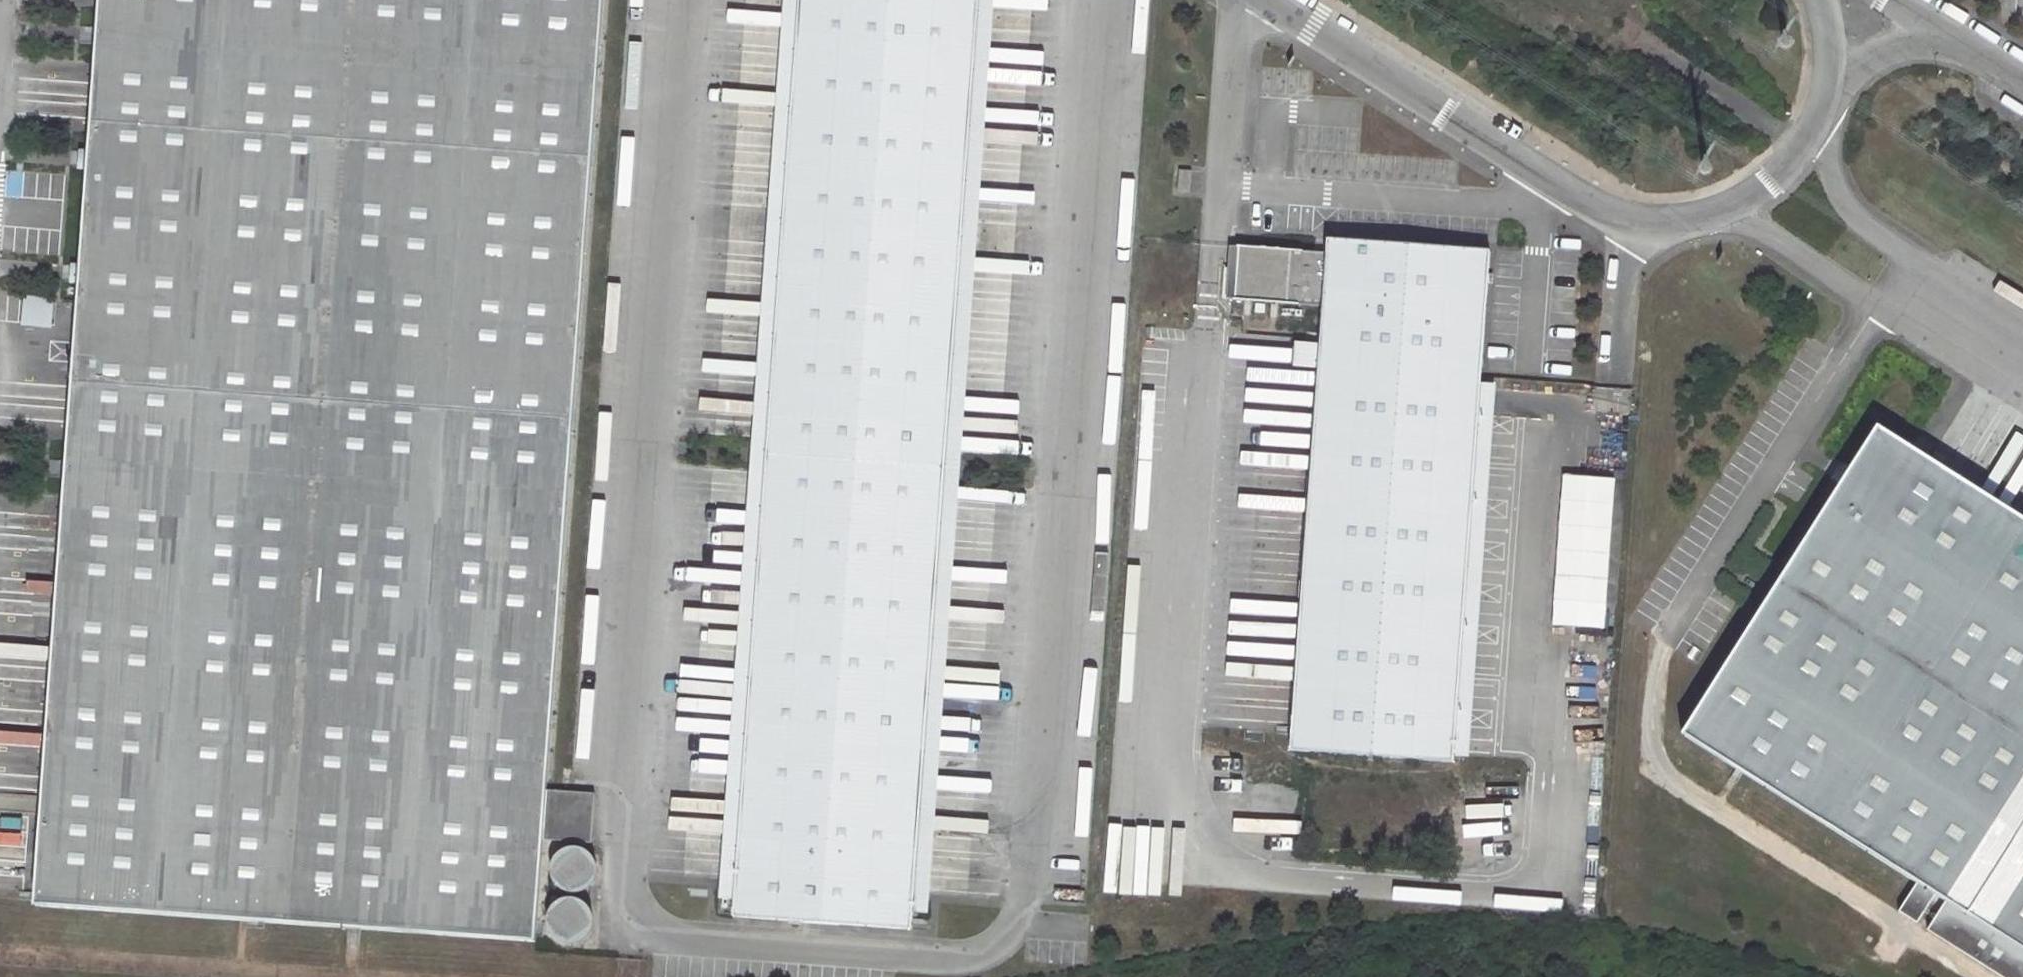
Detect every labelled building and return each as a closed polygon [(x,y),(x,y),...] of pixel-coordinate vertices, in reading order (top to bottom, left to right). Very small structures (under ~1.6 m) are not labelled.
[(27,902),(528,938),(535,836),(583,840),(587,790),(538,786),(594,0),(91,0),(27,902)] [(725,913),(904,926),(970,0),(789,0),(725,913)] [(1191,176),(1178,175),(1177,197),(1189,198),(1191,176)] [(1451,767),(1486,255),(1322,244),(1321,258),(1232,252),(1228,306),(1317,312),(1287,756),(1451,767)] [(1873,429),(1680,735),(1916,883),(1898,913),(1917,924),(1925,907),(1935,914),(1927,931),(2000,976),(2022,976),(2022,525),(1873,429)] [(1604,626),(1610,475),(1557,473),(1551,624),(1604,626)] [(543,861),(543,866),(543,868),(545,875),(550,883),(557,887),(561,889),(566,889),(576,887),(583,881),(587,874),(588,870),(589,865),(586,856),(581,849),(577,846),(573,844),(565,843),(556,845),(549,850),(545,857),(543,861)] [(540,911),(539,919),(539,920),(542,929),(545,933),(549,936),(556,939),(561,940),(566,940),(571,939),(575,936),(580,931),(585,922),(585,914),(584,911),(582,905),(576,899),(572,896),(568,895),(563,894),(558,894),(549,898),(544,903),(540,911)]
